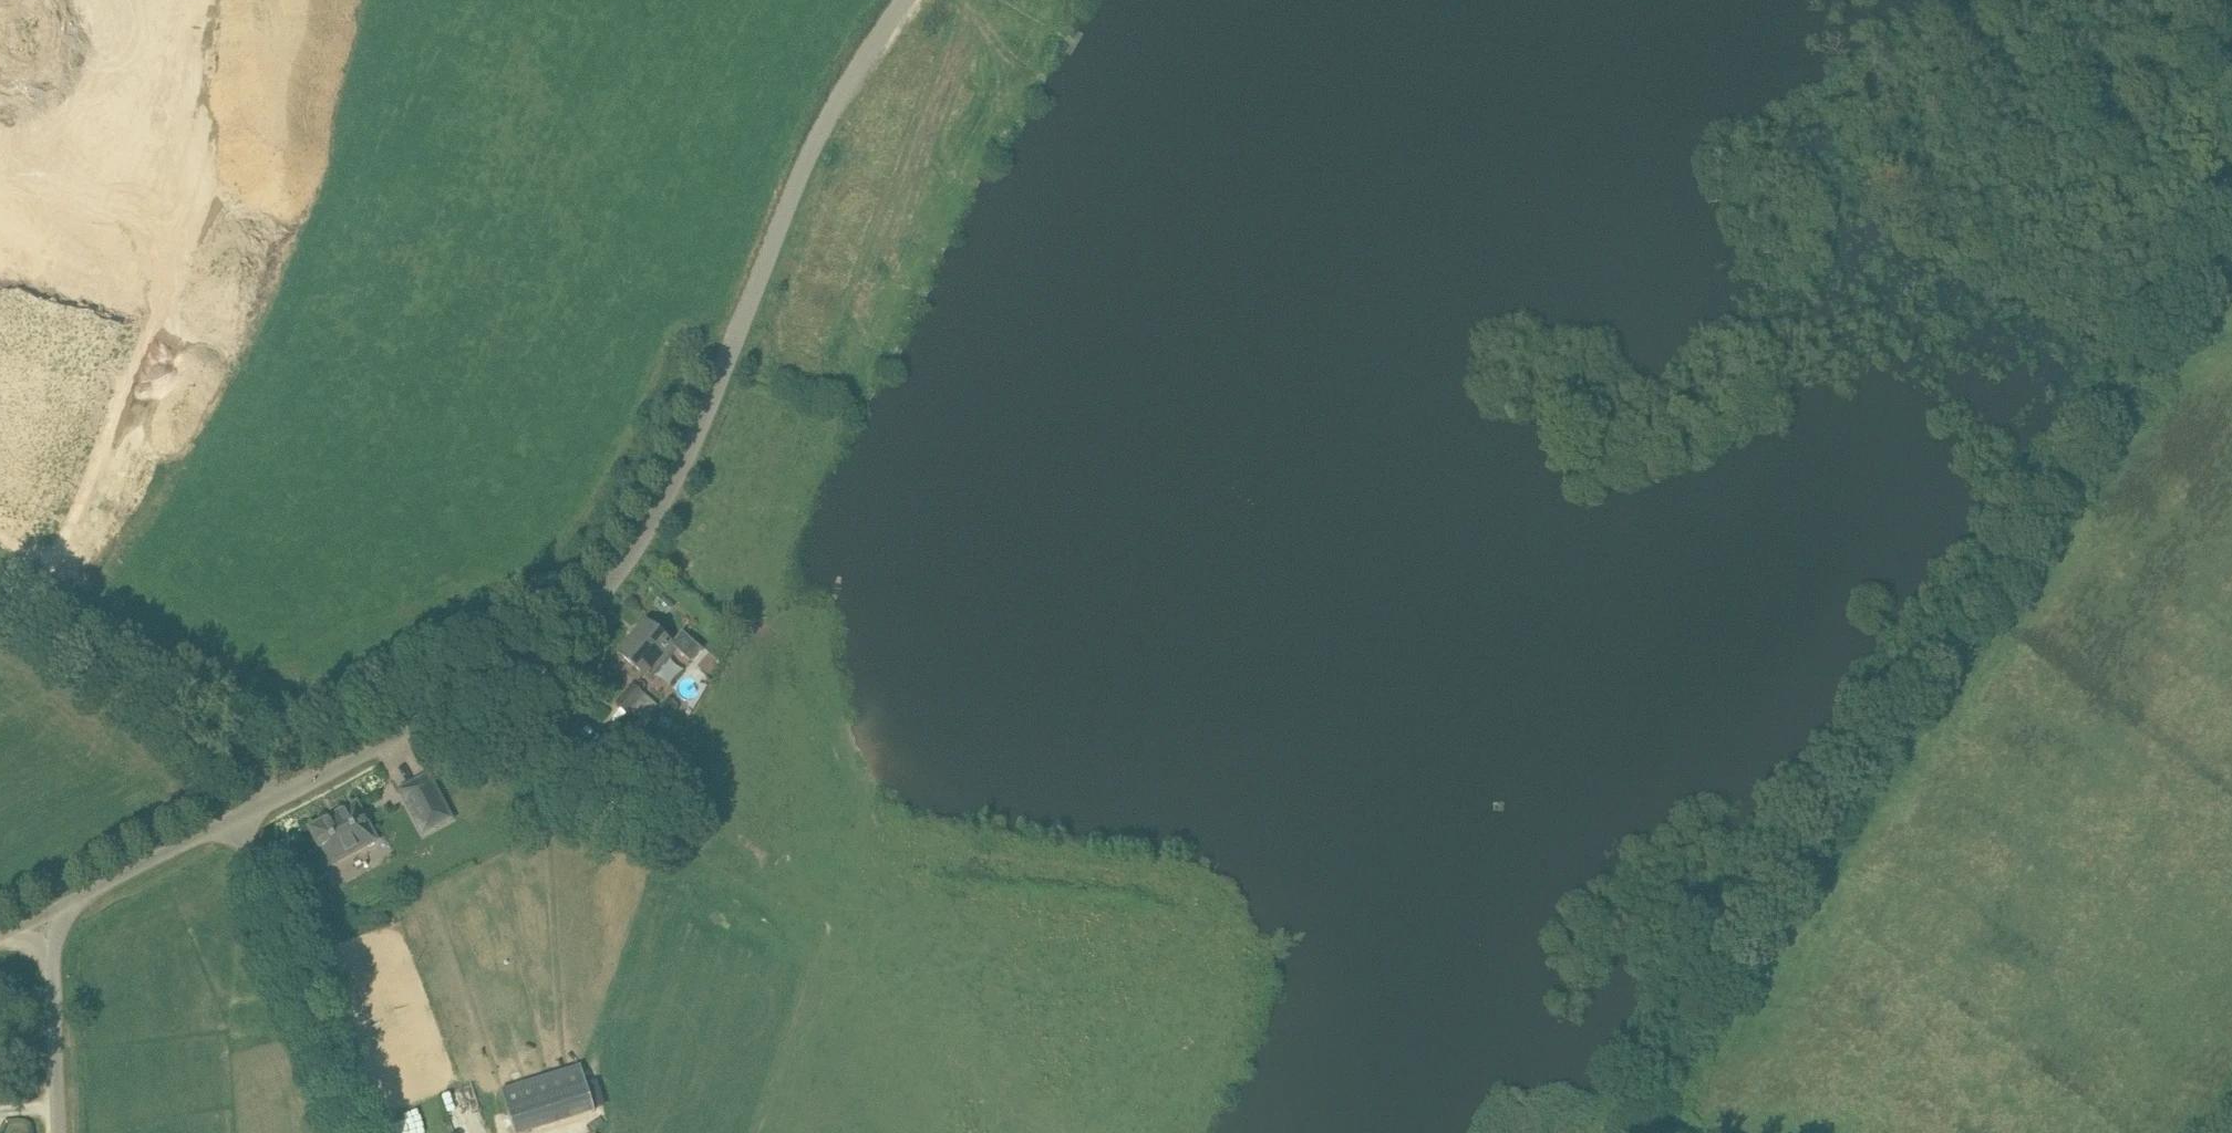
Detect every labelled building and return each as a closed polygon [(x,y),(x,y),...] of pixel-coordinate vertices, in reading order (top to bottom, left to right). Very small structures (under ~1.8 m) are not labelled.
[(623,656),(619,659),(649,685),(652,682),(655,685),(681,655),(676,650),(678,649),(648,623),(621,654),(623,656)] [(633,684),(615,703),(628,715),(631,711),(643,722),(658,706),(633,684)] [(405,790),(427,832),(453,818),(431,777),(405,790)] [(312,828),(331,863),(376,840),(357,804),(312,828)] [(515,1132),(533,1132),(597,1112),(581,1065),(502,1092),(515,1132)]
